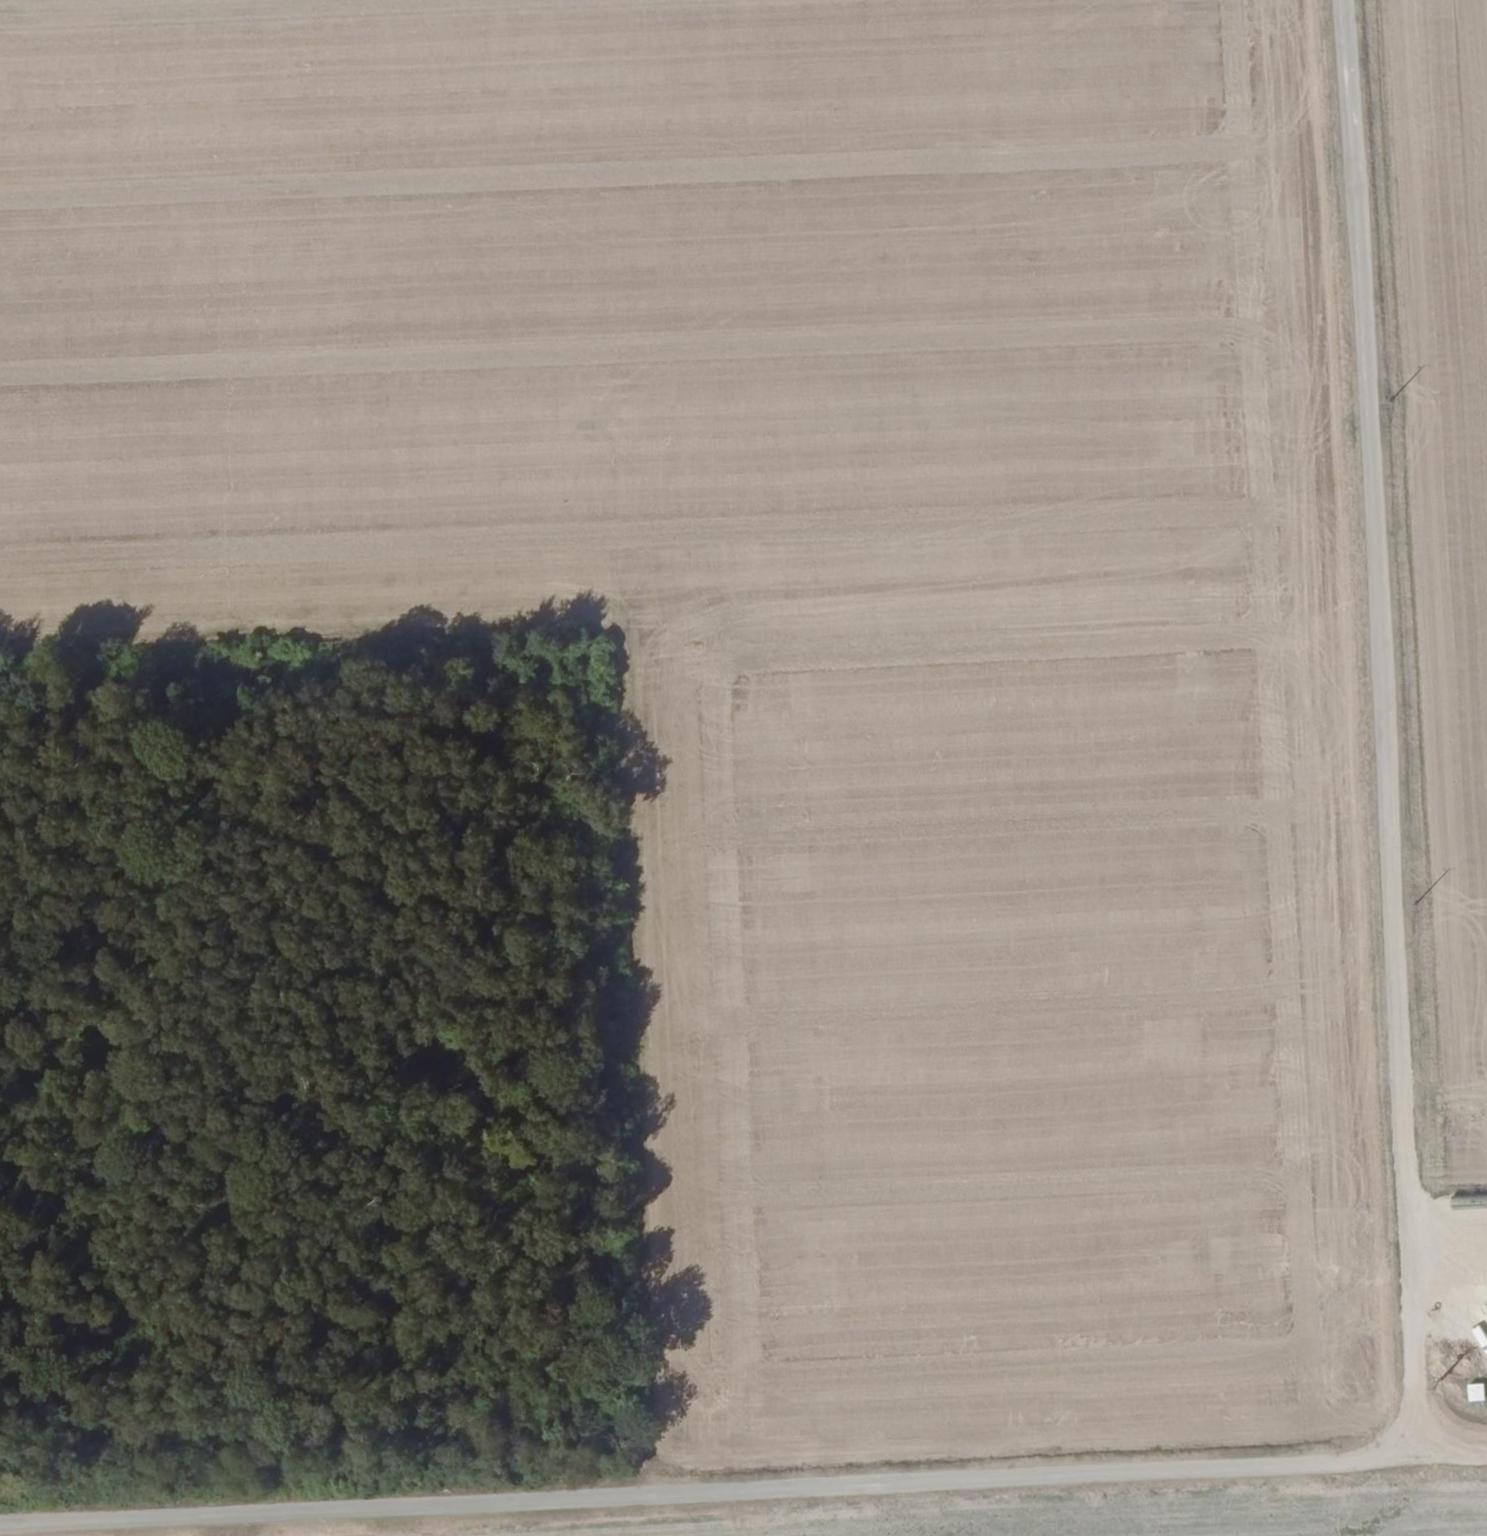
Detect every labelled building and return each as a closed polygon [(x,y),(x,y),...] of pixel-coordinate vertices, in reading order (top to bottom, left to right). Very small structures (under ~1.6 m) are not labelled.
[(1484,1401),(1484,1383),(1466,1384),(1467,1402),(1484,1401)]
